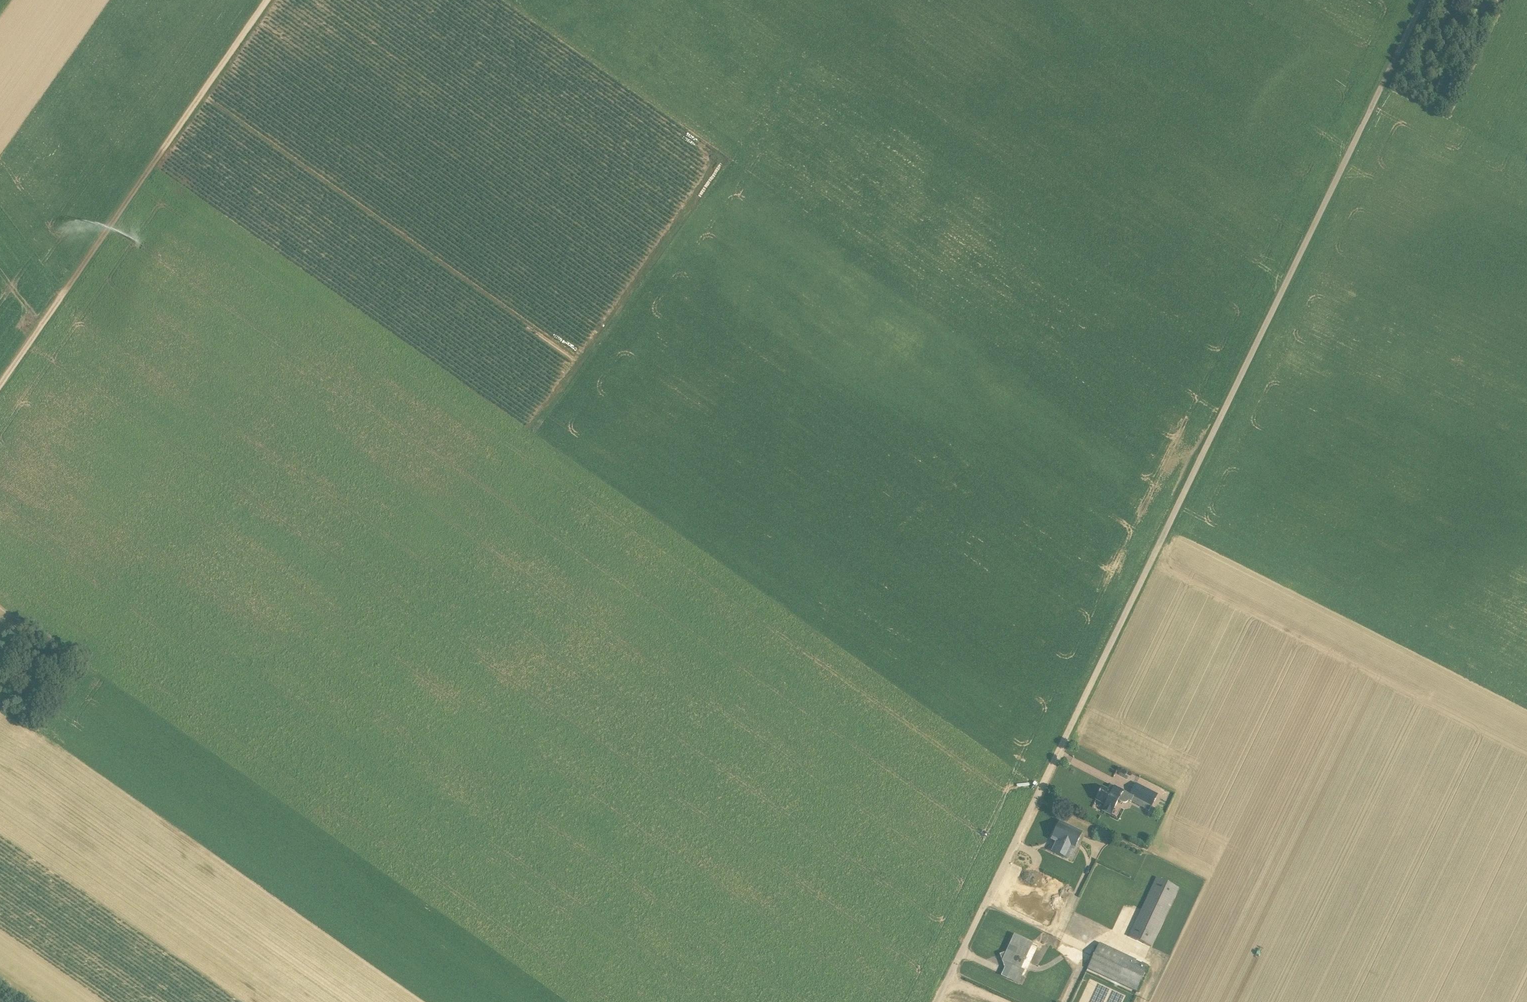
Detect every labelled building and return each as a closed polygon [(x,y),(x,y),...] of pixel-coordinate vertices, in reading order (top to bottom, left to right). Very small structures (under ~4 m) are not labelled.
[(1128,802),(1128,800),(1149,811),(1157,794),(1135,784),(1130,794),(1114,786),(1112,792),(1102,787),(1096,800),(1105,805),(1102,811),(1111,815),(1118,800),(1123,803),(1124,803),(1125,803),(1126,803),(1127,802),(1128,802)] [(1067,859),(1072,849),(1074,850),(1082,833),(1059,823),(1054,834),(1055,835),(1053,840),(1057,842),(1052,852),(1067,859)] [(1051,925),(1070,883),(1031,866),(1012,908),(1051,925)] [(1152,948),(1179,888),(1157,878),(1129,937),(1152,948)] [(1018,983),(1021,975),(1017,973),(1020,968),(1032,943),(1014,935),(1003,960),(1012,964),(1010,969),(1009,969),(1005,977),(1018,983)] [(1099,943),(1087,968),(1137,992),(1149,966),(1099,943)]
